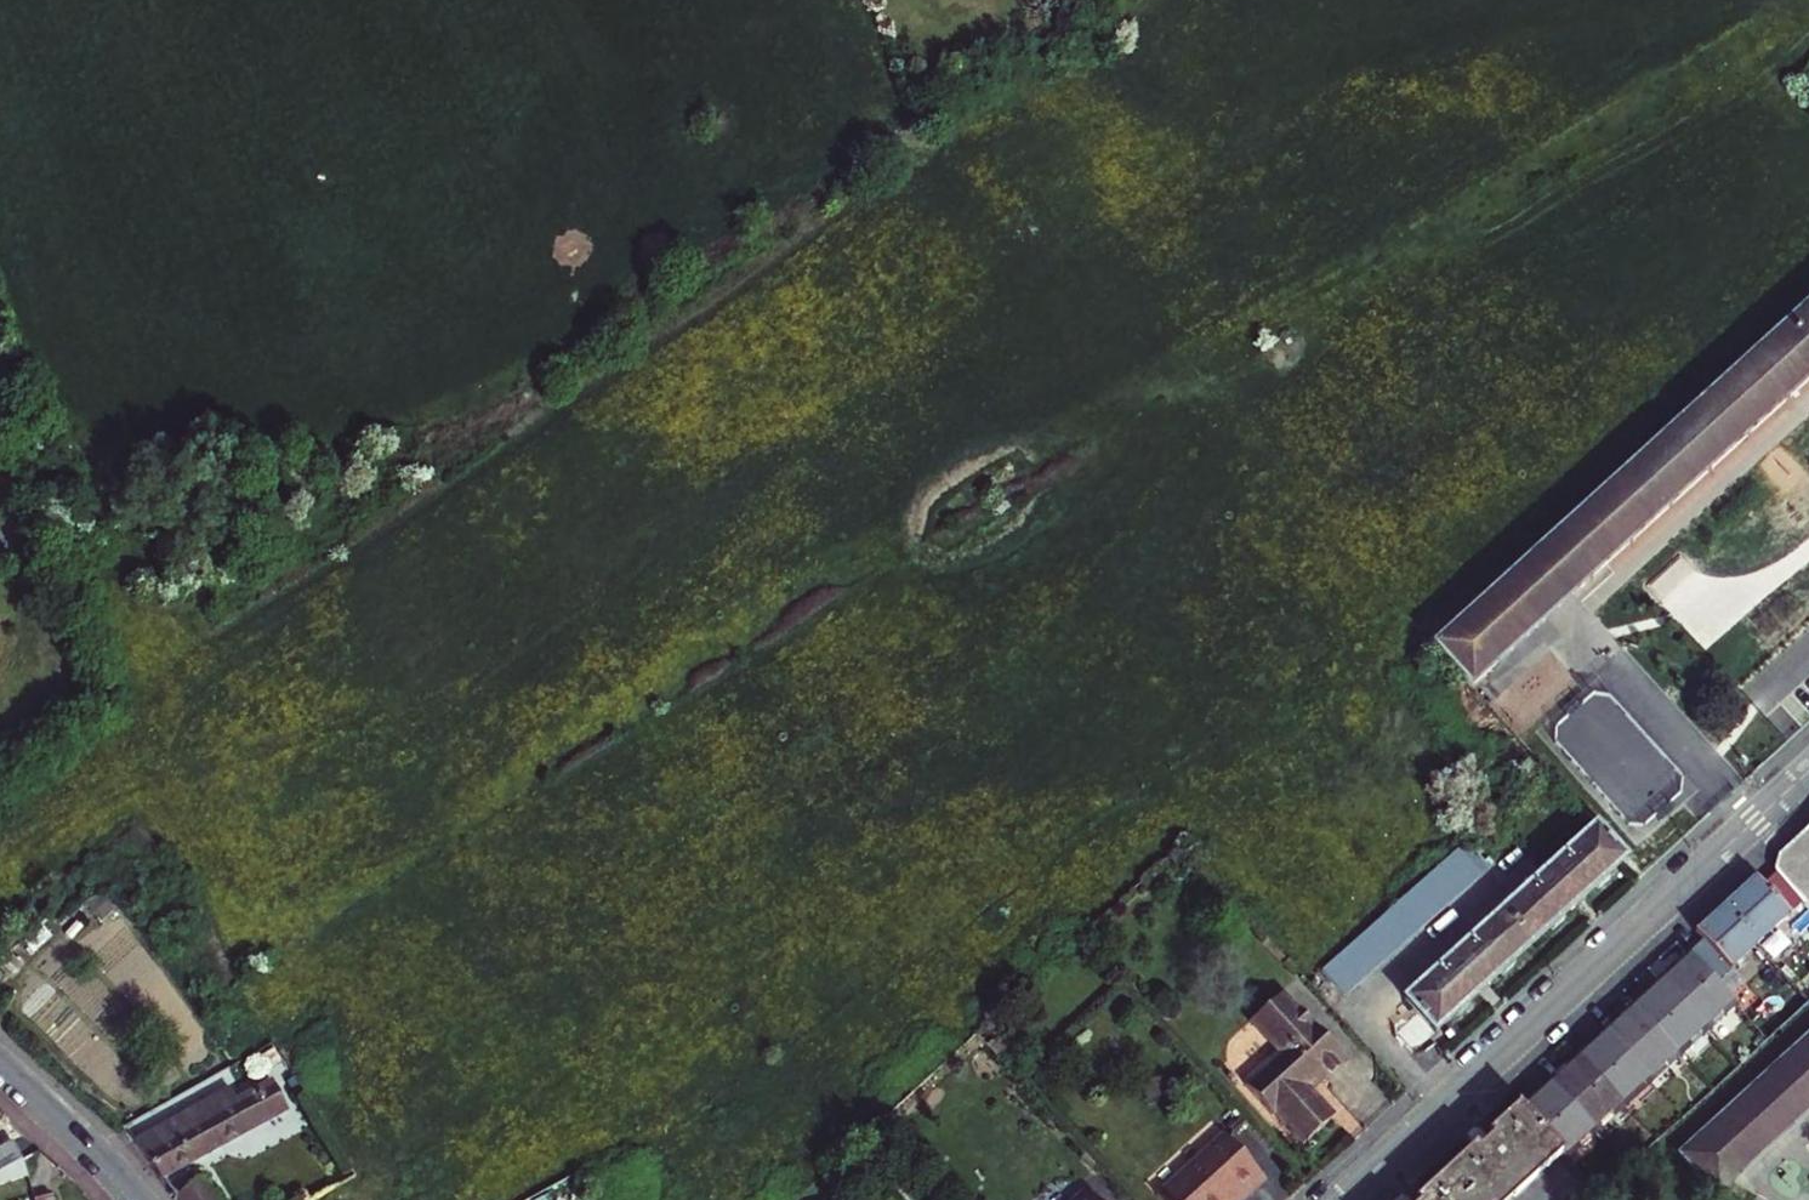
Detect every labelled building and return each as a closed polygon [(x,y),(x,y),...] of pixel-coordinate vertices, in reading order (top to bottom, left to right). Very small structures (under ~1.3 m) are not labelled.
[(1540,548),(1579,591),(1808,379),(1808,303),(1540,548)] [(1540,548),(1438,641),(1477,685),(1579,591),(1540,548)] [(1628,853),(1596,819),(1409,989),(1422,1003),(1403,1019),(1419,1037),(1437,1021),(1438,1022),(1457,1004),(1469,994),(1484,981),(1501,965),(1513,955),(1551,921),(1563,910),(1580,895),(1596,881),(1608,870),(1628,853)] [(1772,873),(1801,904),(1808,913),(1808,825),(1773,858),(1770,871),(1772,873)] [(1338,998),(1481,868),(1457,843),(1349,941),(1316,972),(1338,998)] [(1608,870),(1596,881),(1599,883),(1611,873),(1608,870)] [(1694,944),(1679,957),(1683,961),(1708,989),(1801,904),(1772,873),(1758,885),(1755,883),(1751,887),(1698,935),(1691,941),(1694,944)] [(1563,910),(1551,921),(1554,924),(1566,913),(1563,910)] [(1513,955),(1501,965),(1504,968),(1515,958),(1513,955)] [(1670,971),(1668,968),(1664,971),(1653,981),(1697,1030),(1724,1006),(1708,989),(1681,960),(1670,971)] [(1638,994),(1640,997),(1629,1008),(1671,1054),(1697,1030),(1653,981),(1642,991),(1638,994)] [(1251,1013),(1279,1046),(1272,1052),(1262,1061),(1261,1058),(1240,1076),(1243,1079),(1236,1085),(1262,1115),(1265,1113),(1293,1144),(1323,1117),(1300,1090),(1294,1084),(1303,1077),(1309,1083),(1336,1058),(1305,1023),(1301,1025),(1273,993),(1251,1013)] [(1469,994),(1457,1004),(1459,1008),(1471,997),(1469,994)] [(1618,1019),(1615,1016),(1611,1019),(1598,1031),(1643,1080),(1671,1054),(1629,1008),(1618,1019)] [(1272,1052),(1279,1046),(1251,1013),(1243,1019),(1272,1052)] [(1616,1104),(1643,1080),(1598,1031),(1587,1041),(1583,1045),(1586,1048),(1574,1058),(1616,1104)] [(1674,1163),(1708,1199),(1714,1199),(1737,1179),(1808,1114),(1808,1040),(1674,1163)] [(1589,1128),(1616,1104),(1574,1058),(1563,1069),(1560,1066),(1557,1069),(1546,1079),(1589,1128)] [(1294,1084),(1300,1090),(1303,1087),(1309,1083),(1303,1077),(1294,1084)] [(288,1100),(275,1079),(238,1099),(215,1112),(208,1099),(137,1137),(153,1158),(165,1174),(190,1159),(288,1100)] [(1520,1108),(1561,1154),(1589,1128),(1546,1079),(1534,1090),(1529,1095),(1531,1098),(1520,1108)] [(238,1099),(231,1086),(208,1099),(215,1112),(238,1099)] [(1517,1105),(1487,1133),(1481,1138),(1474,1145),(1414,1199),(1413,1199),(1513,1199),(1562,1155),(1561,1154),(1520,1108),(1517,1105)] [(0,1144),(0,1167),(29,1152),(21,1136),(5,1144),(4,1142),(0,1144)] [(1257,1184),(1217,1139),(1149,1199),(1150,1199),(1239,1199),(1257,1184)] [(0,1167),(0,1184),(2,1190),(36,1171),(31,1151),(29,1152),(0,1167)] [(176,1188),(199,1171),(190,1159),(165,1174),(176,1188)] [(226,1194),(219,1199),(199,1171),(176,1188),(184,1199),(229,1199),(226,1194)] [(43,1196),(44,1199),(62,1199),(60,1191),(43,1196)]
